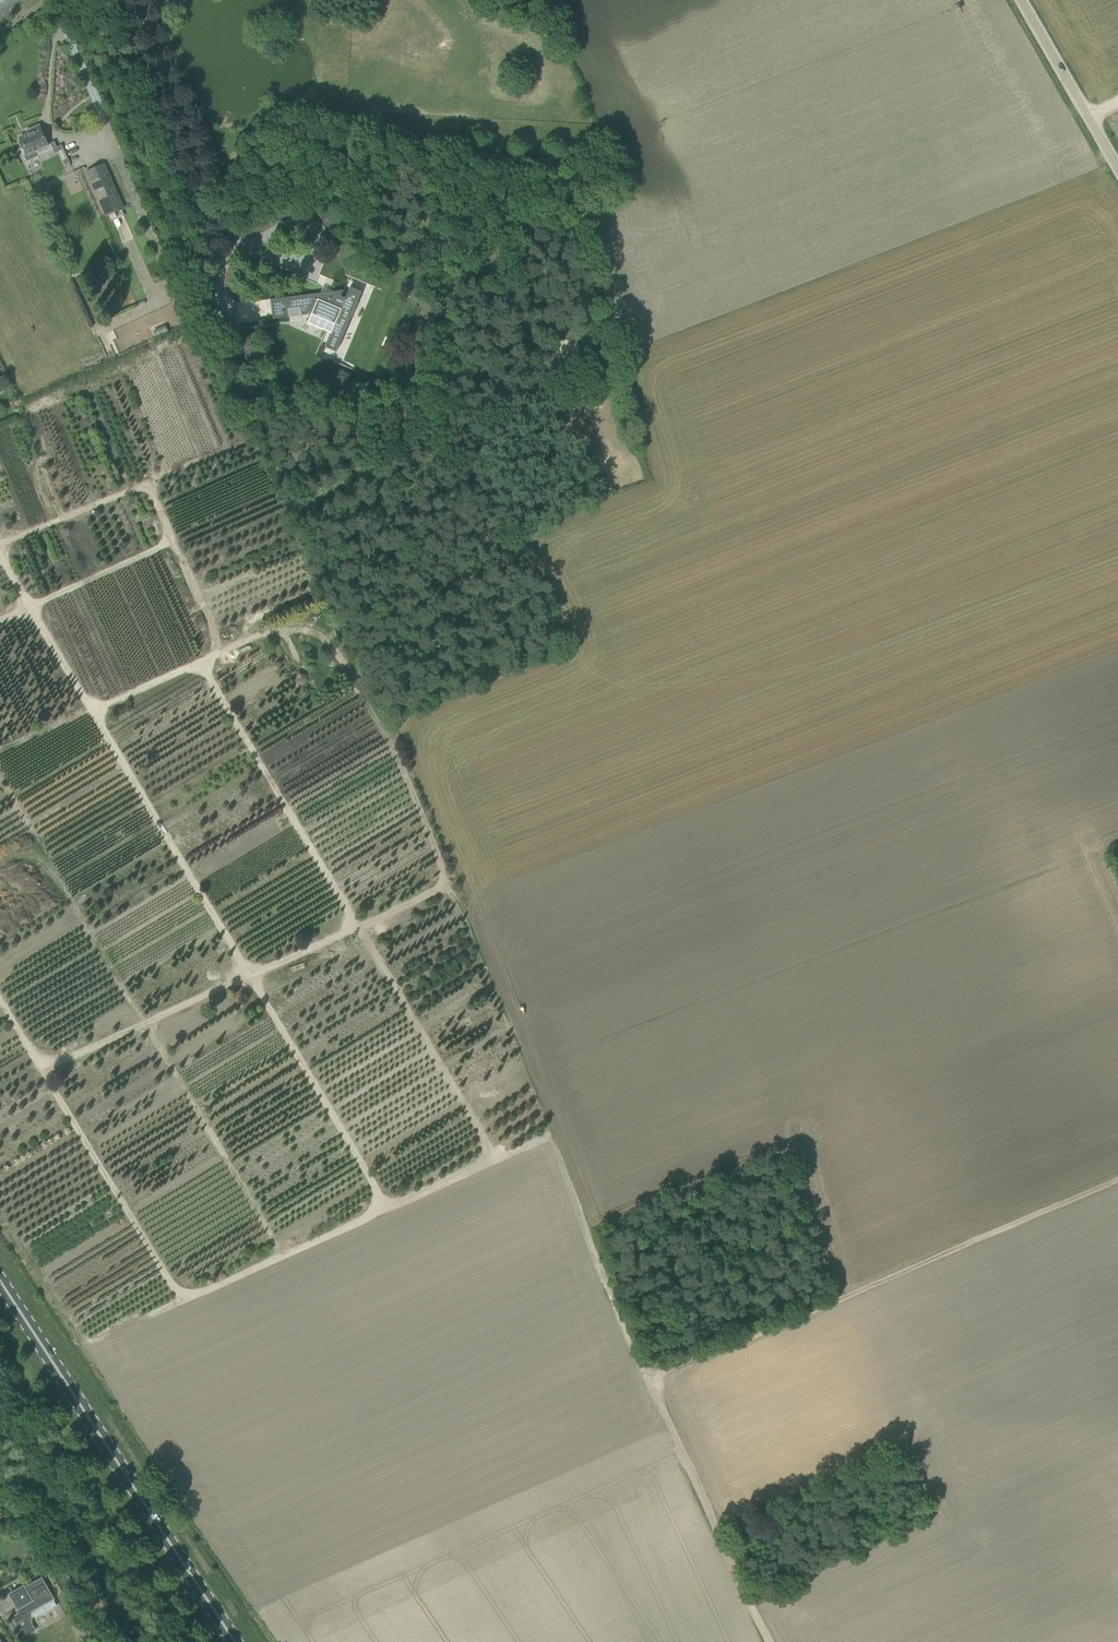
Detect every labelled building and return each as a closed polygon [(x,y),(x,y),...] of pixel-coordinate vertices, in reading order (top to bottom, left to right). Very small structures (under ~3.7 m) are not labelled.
[(33,132),(19,138),(21,141),(18,142),(21,150),(24,149),(27,154),(24,155),(27,162),(39,156),(36,150),(48,145),(39,126),(31,129),(33,132)] [(105,163),(86,171),(105,215),(124,207),(105,163)] [(205,281),(206,271),(195,271),(194,281),(205,281)] [(98,278),(88,283),(89,287),(100,282),(98,278)] [(334,323),(324,347),(336,352),(361,292),(349,287),(345,298),(340,296),(343,290),(332,291),(323,287),(320,293),(270,299),(272,319),(289,317),(287,308),(300,307),(301,315),(308,314),(311,314),(334,323)] [(303,492),(289,497),(296,513),(309,507),(303,492)] [(13,1617),(24,1636),(34,1630),(30,1624),(30,1616),(36,1616),(56,1605),(41,1578),(24,1587),(23,1586),(9,1594),(20,1613),(13,1617)]
